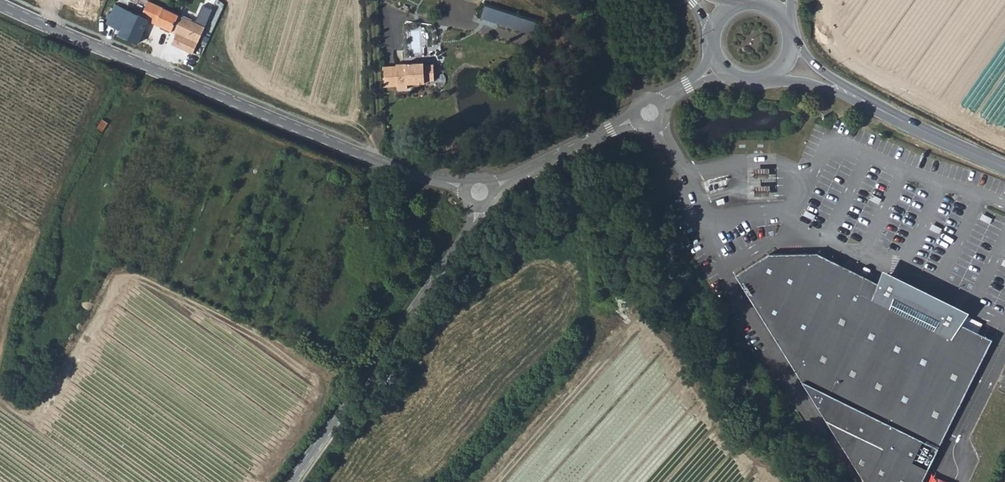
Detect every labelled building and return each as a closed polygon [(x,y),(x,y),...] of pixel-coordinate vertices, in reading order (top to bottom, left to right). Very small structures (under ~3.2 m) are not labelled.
[(172,30),(183,5),(177,2),(173,11),(147,0),(143,0),(142,2),(141,2),(136,12),(148,18),(147,19),(172,30)] [(104,22),(119,29),(128,9),(113,2),(104,22)] [(480,15),(530,33),(534,19),(485,2),(480,15)] [(193,8),(183,5),(172,30),(177,31),(173,43),(192,52),(208,15),(201,13),(204,7),(195,3),(193,8)] [(201,13),(208,15),(211,7),(205,5),(204,7),(201,13)] [(148,18),(136,12),(128,9),(119,29),(118,33),(138,41),(147,19),(148,18)] [(395,86),(395,90),(407,90),(407,84),(423,83),(423,81),(432,80),(431,63),(394,65),(394,68),(395,86)] [(380,68),(381,87),(395,86),(394,68),(380,68)] [(735,276),(865,481),(922,481),(992,339),(957,322),(960,316),(946,307),(946,309),(922,296),(898,285),(899,284),(883,279),(881,285),(816,253),(768,255),(735,276)]
